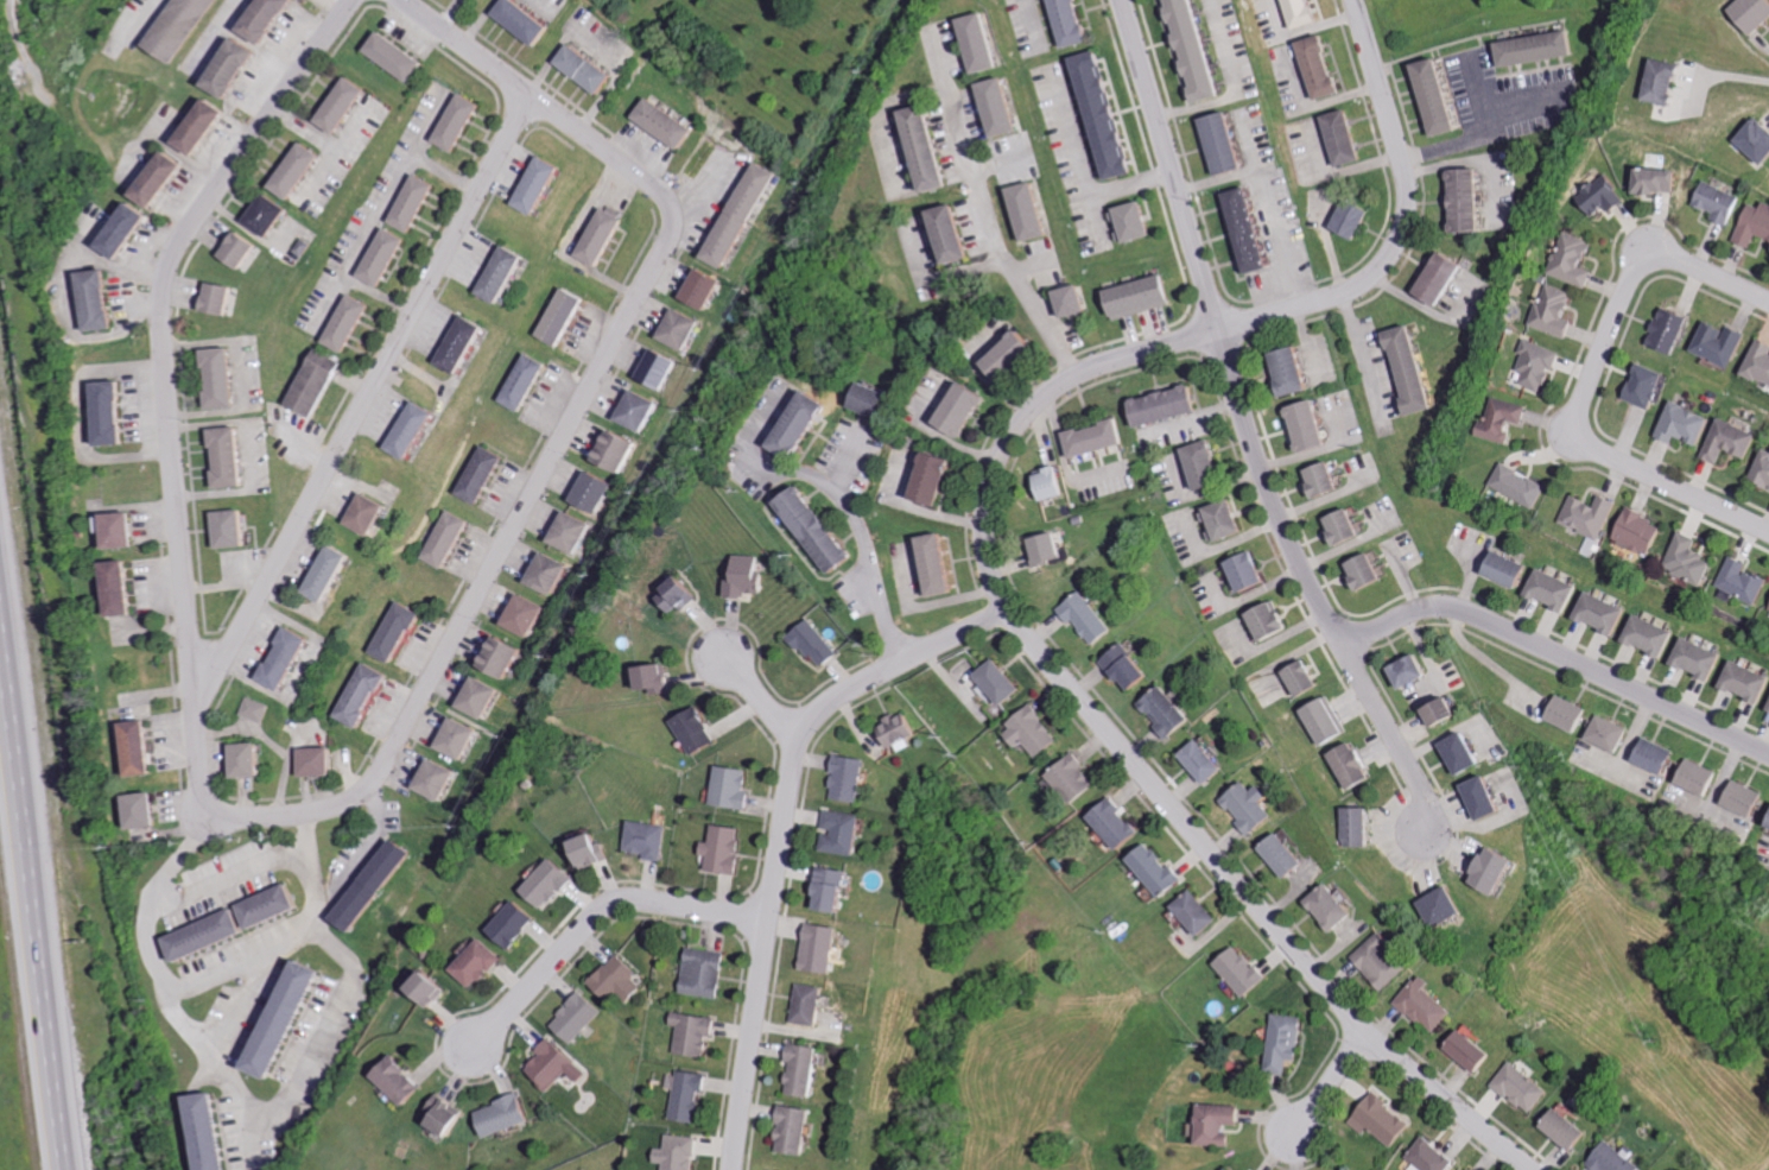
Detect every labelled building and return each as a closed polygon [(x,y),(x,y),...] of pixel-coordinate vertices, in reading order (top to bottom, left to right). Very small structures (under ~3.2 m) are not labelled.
[(150,42),(180,0),(220,0),(177,61),(150,42)] [(296,0),(266,0),(243,32),(264,46),(296,0)] [(494,12),(502,0),(514,0),(551,25),(538,43),(494,12)] [(1093,44),(1080,0),(1054,0),(1070,51),(1093,44)] [(1198,100),(1168,0),(1197,0),(1224,91),(1198,100)] [(1324,25),(1317,6),(1311,7),(1308,0),(1286,0),(1298,33),(1324,25)] [(1736,10),(1759,36),(1768,27),(1768,0),(1747,0),(1736,10)] [(966,18),(979,74),(1003,68),(990,12),(966,18)] [(1004,15),(1022,69),(998,77),(981,24),(1004,15)] [(1501,64),(1573,55),(1571,30),(1497,39),(1501,64)] [(1315,99),(1342,89),(1321,32),(1295,42),(1315,99)] [(408,88),(423,70),(379,37),(366,55),(408,88)] [(227,102),(258,55),(236,40),(205,88),(227,102)] [(615,75),(603,93),(556,61),(569,43),(615,75)] [(1109,178),(1134,170),(1098,50),(1072,57),(1109,178)] [(1438,132),(1462,125),(1441,56),(1418,62),(1438,132)] [(1686,65),(1657,60),(1650,100),(1679,105),(1686,65)] [(997,138),(1022,133),(1011,77),(986,82),(997,138)] [(363,94),(332,138),(313,125),(345,81),(363,94)] [(1016,143),(1039,135),(1025,83),(1001,89),(1016,143)] [(481,105),(457,147),(438,137),(461,94),(481,105)] [(679,146),(692,127),(647,96),(634,115),(679,146)] [(197,156),(226,113),(205,99),(176,141),(197,156)] [(955,187),(932,104),(908,111),(931,194),(955,187)] [(1219,172),(1247,164),(1230,107),(1203,115),(1219,172)] [(1338,167),(1362,159),(1345,108),(1321,115),(1338,167)] [(1763,117),(1742,140),(1768,166),(1768,123),(1763,117)] [(287,203),(317,157),(299,145),(268,190),(287,203)] [(156,210),(188,171),(165,153),(133,192),(156,210)] [(725,265),(776,169),(755,157),(705,254),(725,265)] [(564,170),(535,216),(514,204),(543,158),(564,170)] [(1457,232),(1484,230),(1480,167),(1452,170),(1457,232)] [(1682,170),(1643,168),(1642,192),(1681,194),(1682,170)] [(436,185),(413,229),(392,217),(414,173),(436,185)] [(1583,195),(1598,217),(1611,208),(1614,213),(1630,202),(1612,175),(1583,195)] [(1696,204),(1718,213),(1715,219),(1733,227),(1746,198),(1706,181),(1696,204)] [(1029,242),(1054,235),(1038,182),(1014,189),(1029,242)] [(1046,246),(1069,240),(1053,184),(1032,190),(1046,246)] [(1248,272),(1270,266),(1247,185),(1224,192),(1248,272)] [(286,208),(266,241),(243,226),(264,194),(286,208)] [(1124,239),(1150,230),(1140,196),(1114,204),(1124,239)] [(150,216),(119,259),(99,244),(128,201),(150,216)] [(1356,240),(1370,214),(1344,201),(1330,227),(1356,240)] [(1760,235),(1768,238),(1768,204),(1768,203),(1766,209),(1752,204),(1738,242),(1755,249),(1760,235)] [(953,265),(975,259),(963,205),(935,211),(941,237),(946,236),(953,265)] [(621,220),(597,266),(579,257),(602,210),(621,220)] [(407,239),(382,283),(361,271),(386,227),(407,239)] [(1552,272),(1591,289),(1598,272),(1588,267),(1598,244),(1569,231),(1552,272)] [(256,248),(242,271),(221,258),(234,235),(256,248)] [(527,254),(497,304),(476,291),(506,241),(527,254)] [(1465,270),(1440,310),(1418,296),(1443,255),(1465,270)] [(705,309),(721,282),(699,268),(684,296),(705,309)] [(108,270),(115,328),(87,331),(81,273),(108,270)] [(1164,270),(1173,299),(1120,317),(1110,287),(1164,270)] [(235,285),(228,315),(205,310),(213,280),(235,285)] [(1063,314),(1088,308),(1080,282),(1055,287),(1063,314)] [(1535,326),(1575,339),(1580,323),(1573,321),(1579,304),(1573,302),(1577,292),(1549,283),(1535,326)] [(585,301),(558,344),(540,333),(568,289),(585,301)] [(370,304),(348,349),(326,339),(349,293),(370,304)] [(680,348),(697,318),(673,306),(658,335),(680,348)] [(1681,356),(1695,317),(1668,307),(1654,346),(1681,356)] [(488,324),(456,379),(433,365),(465,311),(488,324)] [(1752,333),(1735,326),(1733,331),(1710,322),(1698,351),(1737,368),(1752,333)] [(1410,413),(1438,406),(1416,325),(1388,333),(1410,413)] [(1023,331),(988,366),(1008,387),(1044,353),(1023,331)] [(1563,352),(1530,340),(1518,370),(1527,373),(1523,384),(1548,394),(1563,352)] [(1763,340),(1749,373),(1768,382),(1768,342),(1763,340)] [(659,386),(674,359),(651,344),(635,372),(659,386)] [(1287,398),(1313,390),(1300,347),(1274,355),(1287,398)] [(232,348),(239,407),(213,410),(205,352),(232,348)] [(343,363),(313,417),(286,403),(316,348),(343,363)] [(520,413),(550,365),(531,353),(501,401),(520,413)] [(1660,410),(1674,374),(1645,363),(1631,399),(1660,410)] [(125,447),(121,378),(94,379),(97,448),(125,447)] [(894,391),(882,418),(855,407),(866,380),(894,391)] [(963,442),(969,432),(965,429),(979,409),(983,411),(990,401),(962,381),(933,420),(963,442)] [(638,429),(655,399),(630,385),(613,415),(638,429)] [(1118,399),(1124,426),(1187,411),(1181,385),(1118,399)] [(792,456),(828,405),(804,388),(768,439),(792,456)] [(1305,454),(1332,444),(1317,398),(1289,407),(1305,454)] [(1511,444),(1517,422),(1527,424),(1531,406),(1496,398),(1486,438),(1511,444)] [(1706,447),(1719,418),(1679,400),(1663,437),(1680,444),(1683,436),(1706,447)] [(436,417),(407,462),(387,449),(416,404),(436,417)] [(1115,443),(1108,418),(1054,432),(1061,457),(1115,443)] [(1708,458),(1724,465),(1731,449),(1754,458),(1764,434),(1724,418),(1708,458)] [(632,439),(615,469),(589,455),(607,425),(632,439)] [(241,426),(245,485),(218,486),(215,429),(241,426)] [(1192,447),(1203,493),(1230,486),(1219,440),(1192,447)] [(1211,483),(1200,441),(1174,447),(1185,489),(1211,483)] [(477,506),(506,460),(487,448),(458,495),(477,506)] [(1756,480),(1768,485),(1768,448),(1756,480)] [(941,506),(953,462),(924,453),(911,497),(941,506)] [(1294,469),(1304,498),(1329,489),(1319,461),(1294,469)] [(1310,471),(1321,501),(1348,491),(1337,461),(1310,471)] [(1539,509),(1550,486),(1504,464),(1493,487),(1539,509)] [(1044,474),(1047,500),(1071,497),(1067,466),(1052,468),(1052,473),(1044,474)] [(611,480),(595,511),(569,498),(585,467),(611,480)] [(833,576),(857,558),(848,545),(844,548),(833,533),(836,531),(818,507),(814,510),(803,495),(806,493),(798,482),(775,501),(833,576)] [(387,508),(368,537),(345,521),(364,493),(387,508)] [(1603,495),(1600,505),(1574,495),(1563,523),(1606,539),(1620,501),(1603,495)] [(1207,542),(1234,532),(1222,499),(1196,507),(1207,542)] [(1219,521),(1227,543),(1251,534),(1239,499),(1206,511),(1211,524),(1219,521)] [(590,520),(573,551),(549,537),(565,507),(590,520)] [(1315,517),(1324,544),(1349,536),(1340,508),(1315,517)] [(1342,549),(1370,538),(1358,509),(1330,520),(1342,549)] [(1667,523),(1631,509),(1618,541),(1655,555),(1667,523)] [(245,511),(246,544),(221,545),(220,513),(245,511)] [(473,524),(445,569),(426,557),(454,512),(473,524)] [(134,516),(137,550),(113,551),(109,518),(134,516)] [(1716,563),(1707,558),(1708,555),(1697,550),(1701,541),(1682,532),(1665,568),(1704,587),(1716,563)] [(931,597),(956,592),(941,533),(917,539),(931,597)] [(1039,567),(1070,559),(1064,534),(1033,542),(1039,567)] [(314,593),(336,604),(360,557),(338,545),(314,593)] [(347,558),(318,607),(299,596),(328,548),(347,558)] [(551,594),(566,562),(541,550),(526,582),(551,594)] [(1258,581),(1247,550),(1220,561),(1232,592),(1258,581)] [(1236,562),(1248,595),(1275,585),(1263,552),(1236,562)] [(1336,561),(1345,589),(1371,581),(1362,552),(1336,561)] [(1536,567),(1501,552),(1491,575),(1526,590),(1536,567)] [(1364,593),(1391,583),(1380,553),(1353,562),(1364,593)] [(766,562),(763,593),(744,592),(744,599),(727,597),(728,573),(731,574),(733,554),(759,556),(759,562),(766,562)] [(1725,588),(1721,597),(1732,602),(1735,595),(1760,606),(1768,585),(1768,579),(1748,570),(1751,564),(1732,556),(1719,586),(1725,588)] [(129,563),(135,615),(114,618),(109,565),(129,563)] [(1571,614),(1584,587),(1544,568),(1531,595),(1571,614)] [(699,597),(677,570),(660,584),(665,592),(659,596),(672,612),(683,603),(687,608),(699,597)] [(526,635),(544,603),(520,590),(502,622),(526,635)] [(1116,631),(1086,591),(1061,610),(1072,623),(1077,620),(1097,646),(1116,631)] [(1581,619),(1620,637),(1633,610),(1593,592),(1581,619)] [(1238,613),(1251,640),(1281,626),(1268,599),(1238,613)] [(424,614),(398,664),(372,650),(399,600),(424,614)] [(1297,632),(1284,600),(1255,613),(1268,644),(1297,632)] [(823,664),(838,651),(809,614),(786,632),(797,645),(800,643),(807,652),(811,649),(823,664)] [(1668,660),(1681,633),(1640,615),(1628,641),(1668,660)] [(310,640),(280,692),(258,679),(287,627),(310,640)] [(505,681),(521,650),(494,635),(477,666),(505,681)] [(1678,665),(1718,682),(1729,655),(1689,638),(1678,665)] [(1107,662),(1138,695),(1157,676),(1126,644),(1107,662)] [(1408,691),(1438,679),(1427,656),(1398,668),(1408,691)] [(1013,689),(988,657),(966,675),(991,706),(1013,689)] [(1289,696),(1312,685),(1299,658),(1276,669),(1289,696)] [(1291,669),(1304,699),(1328,688),(1314,658),(1291,669)] [(1767,705),(1768,700),(1768,674),(1735,660),(1724,687),(1767,705)] [(362,726),(389,676),(363,662),(336,712),(362,726)] [(636,691),(648,689),(649,697),(672,692),(666,663),(632,669),(636,691)] [(483,720),(500,689),(474,675),(457,704),(483,720)] [(1130,708),(1165,736),(1184,714),(1150,685),(1130,708)] [(268,706),(260,722),(239,712),(247,695),(268,706)] [(1292,710),(1310,747),(1339,732),(1320,695),(1292,710)] [(1553,719),(1582,733),(1593,709),(1565,695),(1553,719)] [(1469,719),(1461,697),(1433,707),(1442,730),(1469,719)] [(1352,737),(1336,698),(1309,709),(1325,748),(1352,737)] [(1031,757),(1053,738),(1025,703),(994,729),(1008,747),(1016,740),(1031,757)] [(691,753),(714,740),(692,706),(671,719),(691,753)] [(463,755),(477,729),(450,714),(436,740),(463,755)] [(903,714),(918,740),(890,753),(877,727),(903,714)] [(1634,727),(1600,717),(1592,742),(1626,752),(1634,727)] [(148,721),(153,773),(131,776),(126,723),(148,721)] [(1465,778),(1491,766),(1476,731),(1449,743),(1465,778)] [(1640,762),(1669,775),(1679,751),(1650,738),(1640,762)] [(1172,754),(1198,784),(1216,767),(1190,739),(1172,754)] [(1230,769),(1203,739),(1185,756),(1212,786),(1230,769)] [(1364,776),(1344,740),(1321,753),(1342,789),(1364,776)] [(261,745),(262,777),(236,779),(234,747),(261,745)] [(331,778),(331,750),(299,751),(300,779),(331,778)] [(1063,804),(1091,784),(1069,751),(1040,771),(1063,804)] [(858,796),(867,758),(835,752),(829,779),(835,780),(832,791),(858,796)] [(439,796),(454,767),(430,755),(414,784),(439,796)] [(1715,796),(1723,770),(1689,760),(1681,786),(1715,796)] [(747,807),(749,789),(744,788),(747,766),(718,761),(712,801),(747,807)] [(1472,786),(1487,823),(1513,812),(1498,775),(1472,786)] [(1737,780),(1725,804),(1758,819),(1768,796),(1768,795),(1737,780)] [(1278,819),(1267,803),(1274,798),(1265,785),(1256,791),(1251,783),(1227,799),(1252,836),(1278,819)] [(135,837),(159,835),(154,793),(131,796),(135,837)] [(1080,815),(1108,849),(1133,831),(1105,796),(1080,815)] [(860,810),(852,852),(816,846),(819,826),(826,826),(828,822),(820,821),(823,804),(860,810)] [(1375,808),(1347,808),(1348,847),(1376,847),(1375,808)] [(660,859),(666,821),(632,816),(628,845),(646,848),(645,856),(660,859)] [(706,865),(736,869),(742,835),(736,834),(737,824),(714,821),(711,837),(704,836),(703,849),(709,849),(706,865)] [(595,865),(609,859),(602,842),(595,845),(590,833),(570,841),(581,868),(595,862),(595,865)] [(1311,864),(1284,833),(1265,850),(1292,881),(1311,864)] [(1149,897),(1172,879),(1141,840),(1118,858),(1149,897)] [(347,937),(410,854),(392,841),(329,924),(347,937)] [(1508,898),(1528,862),(1499,846),(1479,882),(1508,898)] [(563,891),(576,877),(550,852),(518,886),(539,905),(550,894),(552,897),(558,888),(563,891)] [(844,907),(852,868),(819,862),(811,900),(817,902),(816,911),(837,916),(839,909),(844,907)] [(1311,902),(1338,934),(1359,915),(1332,884),(1311,902)] [(300,912),(290,886),(240,906),(251,934),(300,912)] [(1471,914),(1456,886),(1424,903),(1440,932),(1471,914)] [(1165,906),(1190,936),(1210,918),(1185,888),(1165,906)] [(511,947),(518,938),(513,935),(533,915),(514,897),(487,925),(511,947)] [(246,935),(235,909),(166,937),(177,963),(246,935)] [(831,967),(838,922),(805,917),(798,961),(831,967)] [(1403,965),(1371,932),(1345,959),(1376,991),(1403,965)] [(502,956),(492,967),(490,966),(481,976),(477,973),(469,981),(450,963),(478,934),(502,956)] [(722,993),(729,949),(691,943),(685,988),(722,993)] [(1207,962),(1236,998),(1260,979),(1231,943),(1207,962)] [(626,992),(638,982),(627,972),(634,966),(616,948),(605,959),(604,956),(587,974),(603,991),(614,980),(626,992)] [(324,972),(274,1076),(248,1063),(298,960),(324,972)] [(446,991),(431,1008),(407,986),(423,969),(446,991)] [(1399,1000),(1435,1034),(1458,1010),(1422,976),(1399,1000)] [(818,1023),(825,984),(795,979),(788,1017),(818,1023)] [(602,1007),(572,1039),(552,1020),(562,1011),(558,1007),(565,999),(569,1003),(570,1000),(566,997),(577,985),(602,1007)] [(705,1050),(708,1029),(715,1030),(717,1011),(676,1006),(674,1016),(680,1017),(677,1046),(705,1050)] [(1292,1059),(1302,1060),(1307,1016),(1276,1013),(1270,1072),(1290,1074),(1292,1059)] [(1451,1047),(1482,1074),(1499,1056),(1467,1028),(1451,1047)] [(578,1080),(587,1071),(545,1031),(532,1044),(537,1049),(522,1062),(539,1079),(537,1081),(545,1089),(566,1068),(578,1080)] [(820,1046),(813,1098),(784,1094),(786,1077),(782,1077),(784,1068),(790,1069),(791,1058),(784,1057),(786,1042),(820,1046)] [(405,1106),(421,1089),(404,1071),(406,1068),(394,1056),(374,1076),(405,1106)] [(1537,1114),(1554,1089),(1513,1061),(1496,1086),(1537,1114)] [(706,1067),(705,1087),(696,1086),(696,1094),(699,1094),(698,1107),(693,1107),(692,1115),(672,1113),(678,1064),(706,1067)] [(532,1120),(490,1138),(478,1109),(499,1101),(496,1096),(519,1088),(532,1120)] [(450,1144),(473,1117),(440,1090),(426,1107),(431,1111),(423,1121),(450,1144)] [(1352,1122),(1367,1134),(1373,1127),(1398,1147),(1417,1123),(1377,1091),(1352,1122)] [(215,1095),(226,1169),(200,1169),(190,1100),(215,1095)] [(806,1157),(813,1107),(774,1101),(772,1118),(776,1119),(775,1125),(771,1125),(769,1134),(774,1134),(772,1151),(806,1157)] [(1236,1146),(1236,1133),(1228,1133),(1228,1124),(1243,1125),(1244,1105),(1202,1104),(1201,1145),(1236,1146)] [(1595,1130),(1561,1107),(1547,1128),(1581,1151),(1595,1130)] [(687,1166),(687,1169),(663,1169),(664,1158),(657,1157),(658,1145),(664,1145),(665,1130),(699,1131),(699,1155),(692,1155),(692,1166),(687,1166)] [(1462,1161),(1431,1134),(1411,1156),(1419,1164),(1414,1169),(1454,1169),(1462,1161)] [(1600,1169),(1646,1169),(1649,1165),(1608,1140),(1592,1165),(1600,1169)]
